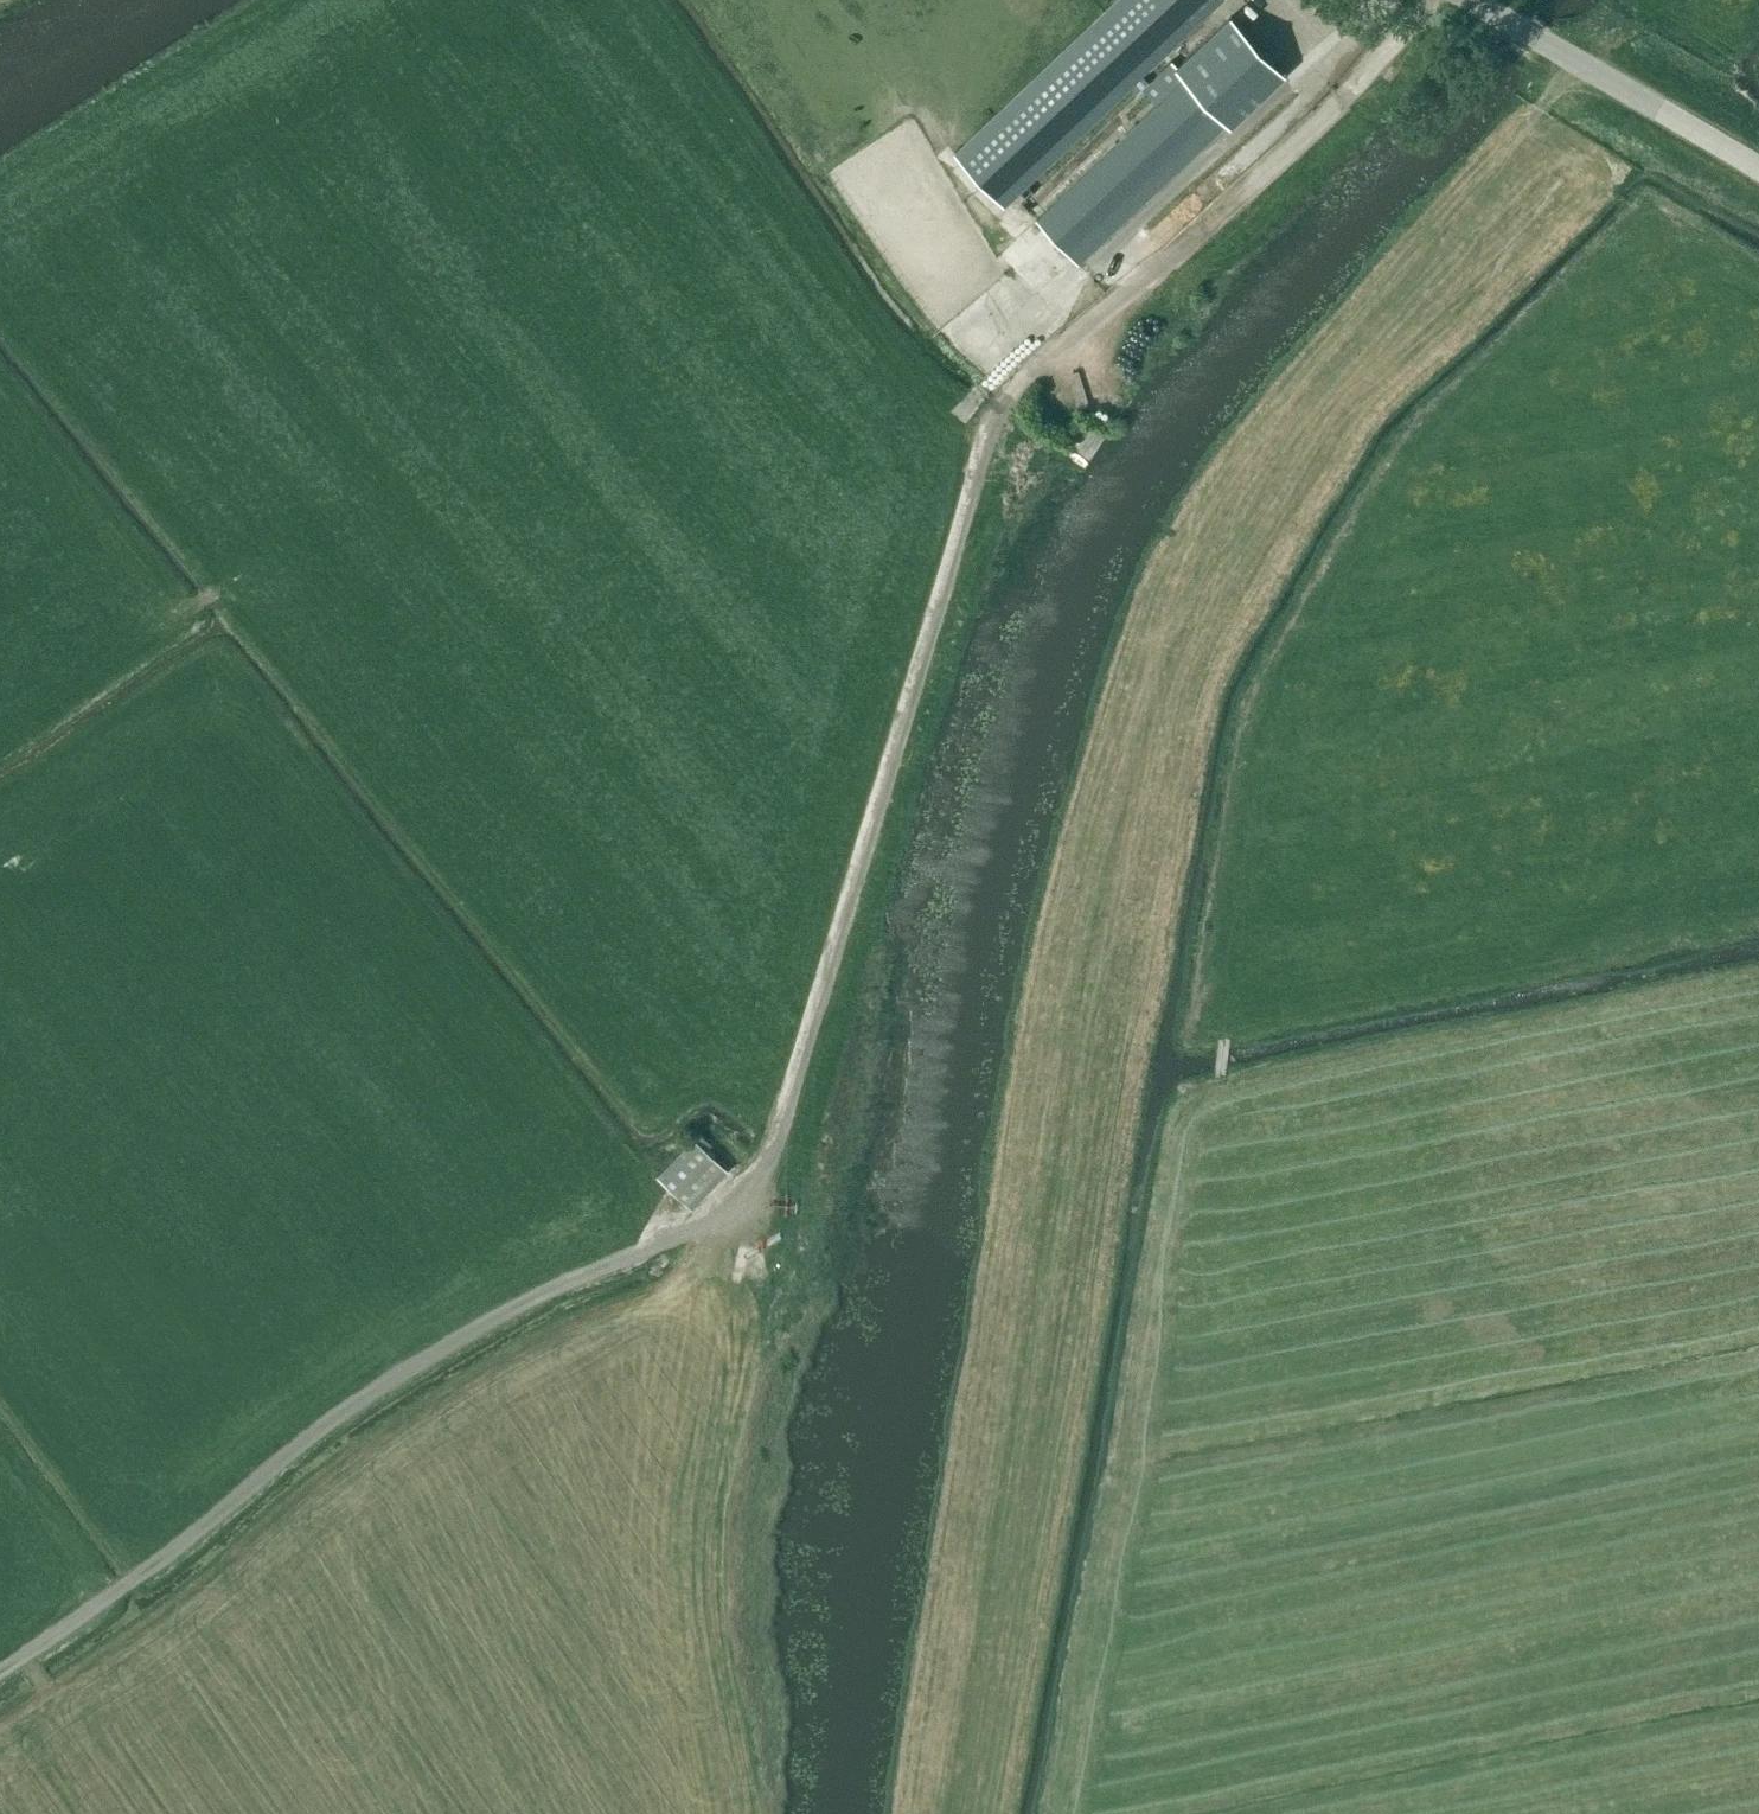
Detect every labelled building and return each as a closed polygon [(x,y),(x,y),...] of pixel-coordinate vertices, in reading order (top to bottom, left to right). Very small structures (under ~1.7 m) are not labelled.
[(955,154),(1005,207),(1020,192),(1027,199),(1022,203),(1072,255),(1221,113),(1232,125),(1286,74),(1232,17),(1178,66),(1173,61),(1149,83),(1143,76),(1222,0),(1118,0),(955,154)] [(657,1176),(685,1202),(721,1162),(694,1137),(657,1176)]
